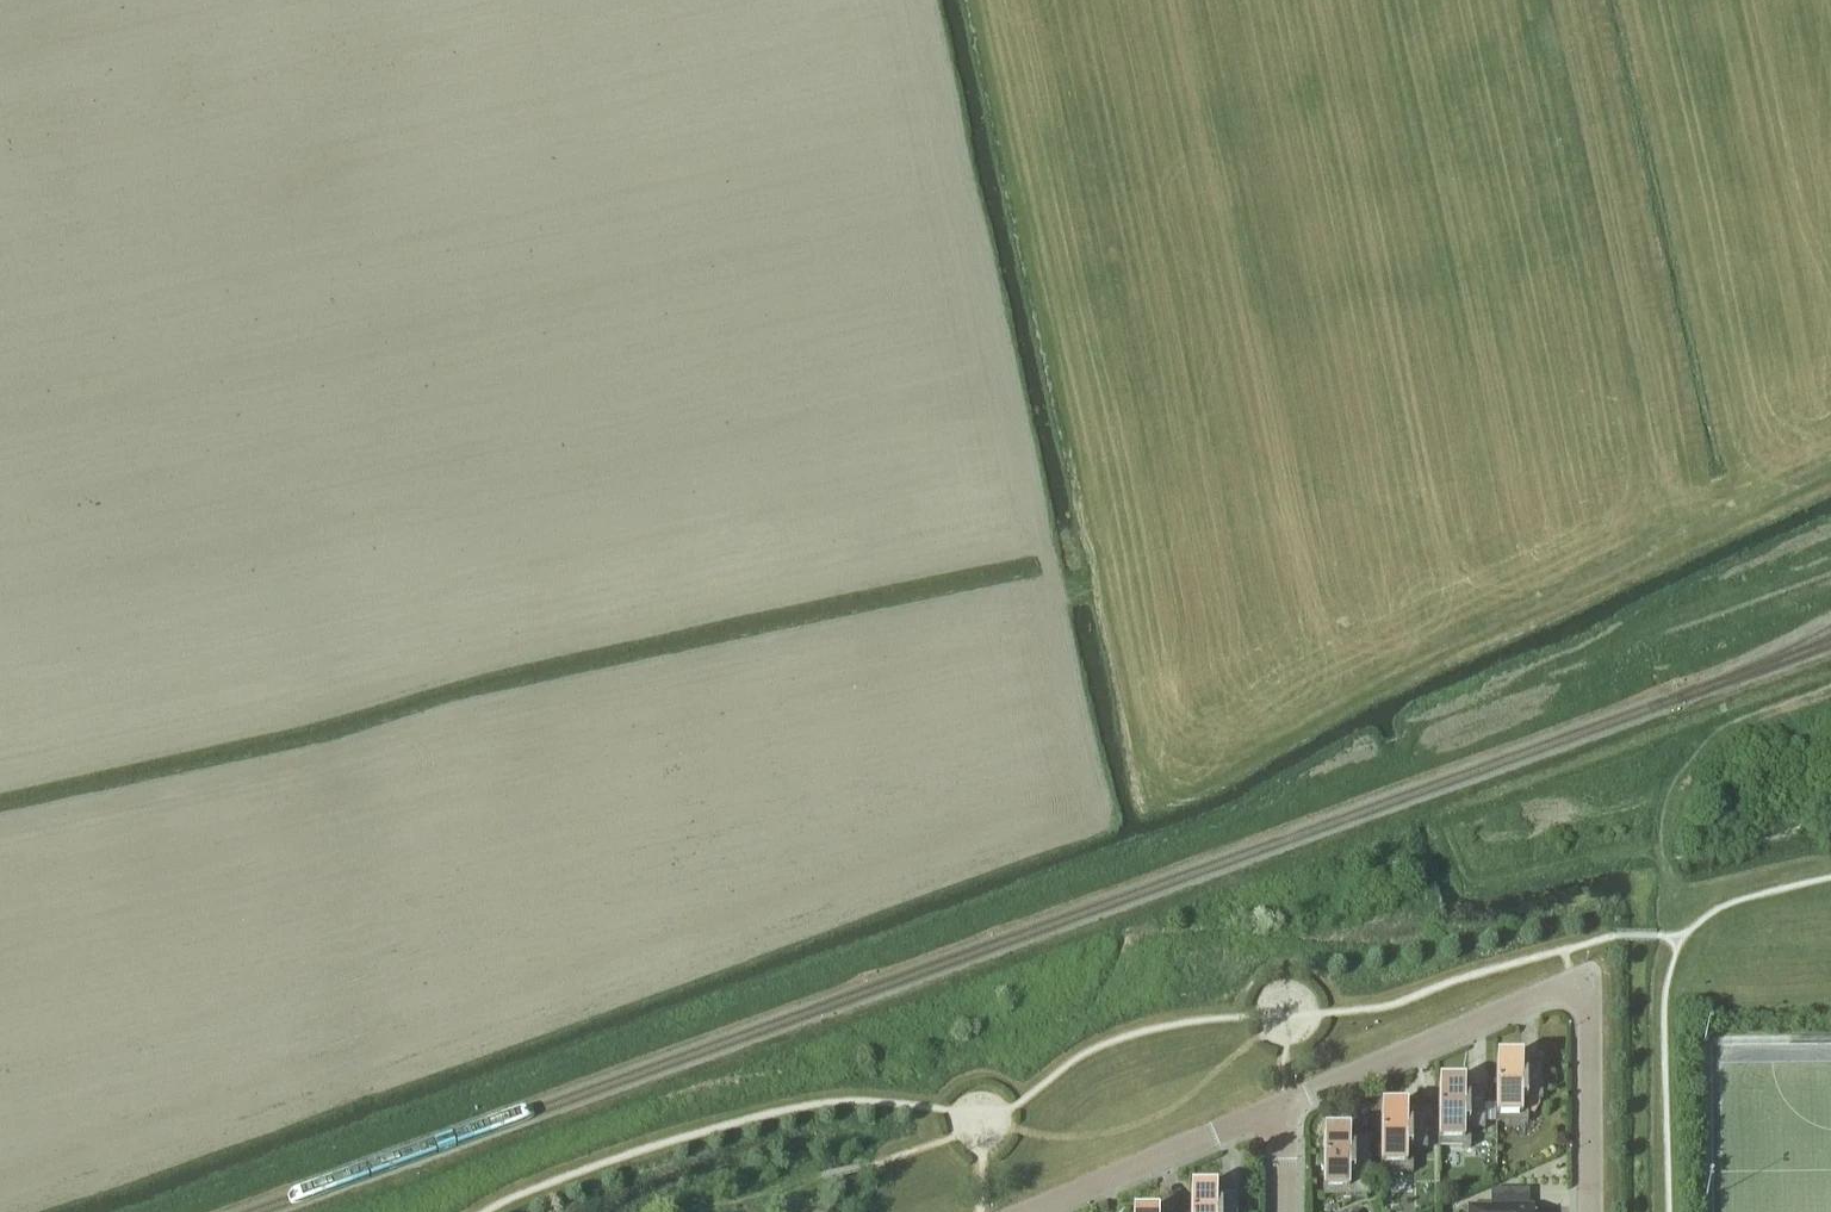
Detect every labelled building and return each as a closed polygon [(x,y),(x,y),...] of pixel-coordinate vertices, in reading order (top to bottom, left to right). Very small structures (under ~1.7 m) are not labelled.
[(1495,1065),(1496,1123),(1528,1123),(1528,1115),(1534,1115),(1539,1100),(1542,1100),(1542,1065),(1495,1065)] [(1484,1125),(1484,1089),(1438,1090),(1438,1148),(1470,1148),(1470,1125),(1484,1125)] [(1427,1149),(1426,1114),(1380,1114),(1381,1172),(1413,1172),(1412,1149),(1427,1149)] [(1370,1197),(1369,1139),(1323,1139),(1323,1197),(1370,1197)] [(1236,1195),(1190,1195),(1190,1211),(1236,1211),(1236,1195)]
